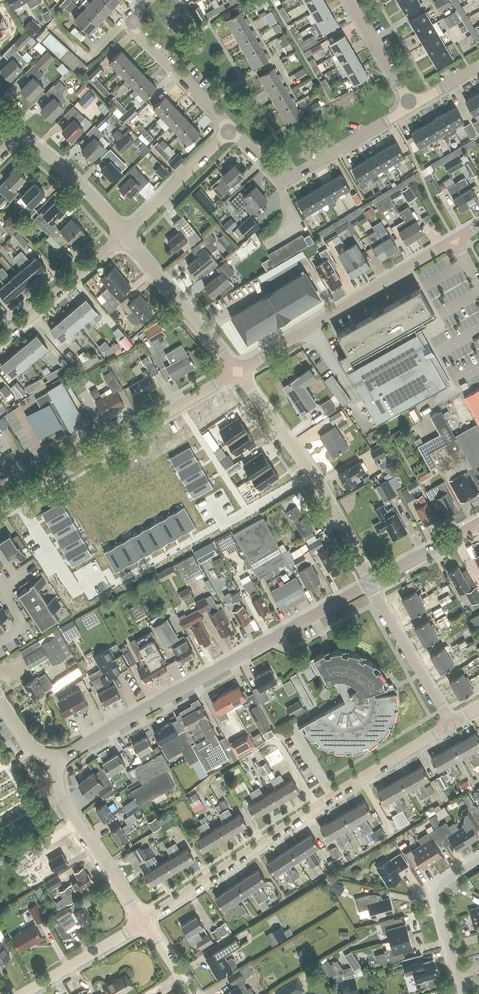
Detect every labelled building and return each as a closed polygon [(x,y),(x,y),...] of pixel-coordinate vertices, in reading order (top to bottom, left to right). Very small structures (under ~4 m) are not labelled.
[(15,8),(26,1),(30,8),(41,1),(41,0),(10,0),(15,8)] [(71,0),(65,0),(60,5),(64,9),(72,1),(71,0)] [(104,0),(93,0),(90,2),(105,16),(113,8),(104,0)] [(324,0),(308,0),(305,2),(311,12),(326,3),(324,0)] [(398,2),(405,13),(420,4),(418,0),(401,0),(398,2)] [(451,5),(448,0),(436,0),(434,1),(439,12),(451,5)] [(461,7),(458,0),(451,0),(457,9),(461,7)] [(478,4),(477,0),(470,0),(465,2),(468,8),(478,4)] [(97,24),(105,16),(90,2),(86,7),(82,3),(79,7),(83,11),(97,24)] [(223,3),(214,9),(216,13),(226,8),(223,3)] [(332,13),(326,3),(311,12),(317,22),(332,13)] [(200,10),(198,6),(193,9),(195,13),(200,20),(205,18),(200,10)] [(278,9),(282,15),(287,12),(284,6),(278,9)] [(457,9),(463,21),(468,18),(461,7),(457,9)] [(216,13),(214,9),(210,11),(206,13),(208,18),(216,13)] [(48,10),(42,14),(46,20),(52,17),(48,10)] [(83,11),(75,19),(89,33),(97,24),(83,11)] [(454,25),(461,21),(455,11),(448,16),(454,25)] [(233,33),(247,24),(250,23),(247,18),(244,19),(240,12),(226,21),(233,33)] [(291,20),(287,12),(282,15),(286,22),(291,20)] [(410,21),(416,32),(432,23),(425,12),(410,21)] [(332,13),(317,22),(314,24),(316,27),(320,26),(323,32),(338,24),(332,13)] [(168,25),(171,32),(185,25),(181,18),(168,25)] [(463,21),(469,31),(474,28),(468,18),(463,21)] [(33,34),(40,26),(32,19),(25,27),(33,34)] [(296,27),(299,33),(306,28),(303,23),(296,27)] [(439,35),(432,23),(416,32),(423,44),(439,35)] [(11,34),(5,24),(0,26),(0,35),(1,34),(4,38),(11,34)] [(240,45),(254,36),(256,34),(253,29),(251,31),(247,24),(233,33),(240,45)] [(290,29),(294,36),(299,33),(296,27),(295,26),(290,29)] [(474,28),(469,31),(476,42),(478,40),(478,37),(474,28)] [(12,46),(3,54),(10,61),(1,70),(11,79),(22,68),(22,67),(28,62),(17,51),(20,47),(21,48),(32,37),(26,31),(12,46)] [(42,42),(52,50),(60,41),(50,32),(42,42)] [(303,40),(299,33),(294,36),(298,43),(303,40)] [(350,45),(344,35),(330,43),(333,49),(330,51),(332,55),(336,53),(336,54),(350,45)] [(423,44),(430,56),(446,47),(439,35),(423,44)] [(246,56),(261,47),(263,46),(260,41),(258,42),(254,36),(240,45),(246,56)] [(298,44),(302,51),(317,43),(313,36),(298,44)] [(10,45),(6,38),(0,41),(0,50),(10,45)] [(39,41),(35,45),(42,52),(47,47),(39,41)] [(60,41),(52,50),(60,58),(68,48),(60,41)] [(314,54),(323,49),(320,43),(310,49),(314,54)] [(356,55),(350,45),(336,54),(339,59),(342,64),(356,55)] [(265,54),(261,47),(246,56),(253,68),(268,59),(270,58),(267,52),(265,54)] [(437,68),(453,58),(446,47),(430,56),(437,68)] [(60,58),(65,62),(73,53),(69,49),(60,58)] [(36,62),(43,70),(55,58),(48,50),(36,62)] [(109,62),(118,71),(130,60),(121,50),(109,62)] [(78,57),(73,53),(65,62),(69,66),(78,57)] [(342,64),(348,74),(362,65),(356,55),(342,64)] [(82,62),(78,57),(69,66),(74,70),(82,62)] [(308,61),(312,68),(317,65),(314,58),(308,61)] [(118,71),(127,80),(139,69),(130,60),(118,71)] [(79,75),(87,66),(82,62),(74,70),(79,75)] [(37,80),(43,74),(34,65),(26,73),(32,79),(21,90),(31,100),(44,87),(37,80)] [(317,65),(312,68),(316,75),(321,72),(317,65)] [(368,75),(362,65),(348,74),(354,84),(368,75)] [(88,77),(99,89),(103,85),(96,78),(104,71),(99,66),(88,77)] [(130,84),(135,89),(147,78),(139,69),(127,80),(123,83),(127,87),(130,84)] [(259,77),(266,89),(281,80),(283,79),(280,74),(277,75),(274,69),(259,77)] [(303,75),(300,70),(294,74),(297,79),(303,75)] [(144,99),(157,87),(147,78),(135,89),(144,99)] [(320,81),(324,88),(329,85),(326,78),(320,81)] [(273,101),(287,92),(290,91),(287,85),(284,87),(281,80),(266,89),(273,101)] [(51,120),(64,107),(57,100),(64,94),(62,92),(67,88),(60,81),(55,85),(54,85),(46,93),(52,99),(41,110),(51,120)] [(103,85),(99,89),(106,96),(110,92),(103,85)] [(333,91),(329,85),(324,88),(328,94),(333,91)] [(86,108),(96,98),(90,91),(79,102),(86,108)] [(297,102),(293,97),(291,98),(287,92),(273,101),(280,112),(294,103),(297,102)] [(478,119),(478,98),(477,94),(466,101),(474,115),(475,115),(476,118),(477,119),(478,119)] [(156,111),(162,117),(174,105),(165,96),(153,107),(153,108),(151,110),(154,114),(156,111)] [(111,100),(118,108),(121,104),(114,97),(111,100)] [(311,113),(322,107),(318,101),(308,107),(311,113)] [(102,102),(98,106),(105,113),(110,108),(102,102)] [(298,110),(294,103),(280,112),(287,124),(301,115),(303,114),(300,108),(298,110)] [(128,111),(121,104),(118,108),(124,115),(128,111)] [(182,114),(174,105),(162,117),(170,126),(182,114)] [(65,115),(71,122),(63,131),(72,140),(83,128),(78,123),(84,117),(73,106),(65,115)] [(124,115),(121,118),(126,123),(133,116),(138,112),(133,107),(128,111),(124,115)] [(453,128),(464,121),(455,107),(444,113),(453,128)] [(442,134),(445,139),(448,138),(445,132),(453,128),(444,113),(433,120),(442,134)] [(191,123),(182,114),(170,126),(167,129),(171,133),(174,130),(179,135),(191,123)] [(132,123),(143,134),(146,130),(141,124),(144,121),(139,116),(132,123)] [(433,120),(422,126),(430,141),(433,146),(438,143),(435,138),(442,134),(433,120)] [(191,123),(179,135),(177,137),(180,141),(183,138),(188,144),(200,133),(191,123)] [(463,127),(470,139),(477,135),(470,123),(463,127)] [(105,147),(98,140),(104,134),(95,125),(87,133),(93,139),(82,150),(92,160),(105,147)] [(422,126),(411,133),(423,152),(427,150),(424,145),(430,141),(422,126)] [(119,141),(125,135),(119,129),(113,135),(119,141)] [(146,130),(143,134),(150,141),(154,138),(146,130)] [(115,145),(123,153),(135,141),(127,134),(115,145)] [(474,139),(463,145),(466,150),(477,144),(474,139)] [(146,153),(151,147),(144,141),(139,147),(146,153)] [(164,149),(158,142),(154,146),(160,153),(164,149)] [(396,142),(385,148),(394,163),(395,166),(399,163),(398,160),(404,156),(396,142)] [(463,145),(452,152),(455,157),(466,150),(463,145)] [(374,155),(383,169),(384,172),(389,169),(387,167),(394,163),(385,148),(374,155)] [(101,158),(107,163),(101,169),(112,180),(122,171),(112,162),(118,156),(110,149),(101,158)] [(171,156),(164,149),(160,153),(168,160),(171,156)] [(444,163),(455,157),(452,152),(441,158),(444,163)] [(169,162),(175,168),(185,158),(179,153),(169,162)] [(376,173),(383,169),(374,155),(363,161),(372,176),(375,181),(379,178),(376,173)] [(462,175),(468,171),(461,160),(458,155),(452,159),(462,175)] [(441,158),(430,165),(433,169),(444,163),(441,158)] [(472,176),(478,173),(472,163),(470,160),(464,164),(466,166),(472,176)] [(363,161),(352,168),(360,182),(358,184),(361,188),(368,184),(365,179),(372,176),(363,161)] [(161,164),(157,168),(165,175),(169,171),(161,164)] [(233,164),(228,168),(229,170),(223,175),(227,180),(222,185),(219,183),(213,188),(222,197),(228,192),(226,190),(232,185),(244,174),(239,169),(240,168),(237,164),(236,165),(235,164),(234,165),(233,164)] [(131,177),(120,188),(129,197),(139,187),(141,189),(147,183),(138,174),(140,172),(134,167),(127,174),(131,177)] [(16,169),(5,180),(10,185),(2,193),(10,201),(18,193),(15,189),(26,178),(16,169)] [(341,198),(345,195),(344,192),(350,188),(342,174),(330,181),(339,195),(341,198)] [(415,174),(404,180),(407,185),(418,179),(415,174)] [(456,182),(459,187),(469,205),(478,200),(465,177),(464,178),(463,178),(456,182)] [(435,179),(430,182),(437,194),(442,191),(435,179)] [(396,192),(407,185),(404,180),(393,187),(396,192)] [(333,199),(339,195),(330,181),(320,187),(328,201),(331,207),(336,204),(333,199)] [(469,205),(459,187),(456,182),(447,187),(453,198),(460,210),(469,205)] [(29,202),(19,212),(27,220),(37,210),(32,206),(45,193),(35,183),(22,196),(29,202)] [(409,186),(401,191),(408,202),(416,197),(409,186)] [(267,199),(256,187),(245,196),(241,192),(230,202),(239,212),(244,206),(251,214),(267,199)] [(319,211),(324,208),(322,205),(328,201),(320,187),(309,193),(317,208),(319,211)] [(385,199),(396,192),(393,187),(382,194),(385,199)] [(200,188),(194,194),(209,212),(216,207),(200,188)] [(362,201),(357,192),(351,196),(356,204),(362,201)] [(311,212),(317,208),(309,193),(298,200),(306,214),(308,217),(313,215),(311,212)] [(385,199),(382,194),(371,200),(374,205),(385,199)] [(57,226),(53,223),(64,212),(55,203),(47,210),(45,209),(37,217),(45,224),(42,227),(49,234),(57,226)] [(364,212),(371,207),(372,207),(369,203),(362,207),(364,212)] [(399,212),(404,220),(415,238),(424,232),(417,220),(416,220),(408,206),(399,212)] [(362,207),(361,207),(351,213),(353,218),(363,212),(364,212),(362,207)] [(364,212),(363,212),(366,217),(374,212),(371,207),(364,212)] [(351,213),(339,220),(342,224),(353,218),(351,213)] [(238,227),(248,238),(261,226),(251,215),(238,227)] [(350,220),(353,226),(359,223),(356,217),(350,220)] [(53,238),(53,237),(61,245),(65,241),(62,238),(65,235),(74,243),(84,232),(75,223),(71,220),(65,226),(64,226),(60,230),(57,226),(49,234),(53,238)] [(342,224),(339,220),(328,226),(331,231),(335,229),(342,224)] [(399,231),(406,243),(415,238),(404,220),(396,225),(399,231)] [(22,225),(17,221),(13,225),(17,230),(22,225)] [(351,227),(348,222),(343,225),(346,230),(351,227)] [(15,229),(9,223),(4,227),(11,235),(16,230),(15,229)] [(191,235),(196,231),(189,223),(168,241),(176,250),(182,245),(185,250),(185,251),(195,243),(194,242),(191,245),(184,236),(189,232),(191,235)] [(228,234),(233,230),(227,223),(222,227),(228,234)] [(324,235),(331,231),(328,226),(317,233),(320,238),(322,236),(324,235)] [(379,232),(376,234),(389,254),(398,248),(385,228),(383,230),(381,226),(377,228),(379,232)] [(335,230),(323,237),(326,243),(339,236),(335,230)] [(13,236),(23,247),(29,242),(19,231),(13,236)] [(380,259),(389,254),(376,234),(375,231),(366,236),(380,259)] [(212,243),(216,239),(211,233),(191,250),(197,257),(188,265),(196,275),(201,271),(205,275),(219,263),(210,253),(216,248),(212,243)] [(218,239),(225,247),(230,243),(223,234),(218,239)] [(304,248),(308,245),(302,234),(297,237),(304,248)] [(304,237),(309,245),(314,241),(310,234),(304,237)] [(251,237),(236,251),(243,258),(258,245),(251,237)] [(297,237),(293,240),(299,250),(304,248),(297,237)] [(293,240),(288,243),(294,253),(299,250),(293,240)] [(288,243),(283,246),(289,256),(294,253),(288,243)] [(359,248),(357,245),(355,246),(354,245),(352,246),(347,249),(361,271),(370,265),(364,255),(364,256),(359,248)] [(283,246),(278,249),(284,259),(289,256),(283,246)] [(321,263),(315,267),(317,269),(323,279),(325,277),(332,288),(342,282),(334,269),(330,262),(333,260),(327,248),(319,252),(325,261),(321,263)] [(278,249),(273,251),(279,262),(284,259),(278,249)] [(352,276),(361,271),(347,249),(339,254),(345,264),(344,264),(352,276)] [(23,260),(27,257),(21,251),(17,254),(23,260)] [(273,251),(268,254),(275,265),(279,262),(273,251)] [(23,260),(17,254),(13,258),(19,264),(23,260)] [(23,260),(37,276),(46,268),(37,257),(31,262),(27,257),(23,260)] [(27,285),(37,276),(23,260),(19,264),(23,269),(17,273),(27,285)] [(213,296),(218,291),(222,295),(234,286),(227,277),(234,271),(225,261),(217,268),(221,273),(205,286),(213,296)] [(101,278),(109,287),(101,294),(97,298),(103,304),(102,305),(109,313),(120,304),(122,303),(117,298),(131,286),(115,267),(101,278)] [(17,293),(27,285),(17,273),(7,282),(17,293)] [(304,275),(235,317),(248,339),(249,339),(248,336),(253,333),(254,336),(263,330),(261,328),(266,325),(268,327),(276,322),(275,320),(280,316),(281,319),(290,314),(289,311),(294,308),(295,311),(304,305),(302,303),(307,300),(309,302),(317,297),(307,279),(308,279),(305,276),(304,275)] [(17,293),(7,282),(0,288),(0,293),(7,301),(17,293)] [(419,287),(337,334),(347,352),(339,356),(339,355),(338,355),(345,368),(436,317),(419,287)] [(127,316),(132,321),(135,323),(140,322),(142,321),(142,322),(153,313),(146,304),(147,303),(140,295),(131,302),(128,298),(122,303),(120,304),(129,315),(127,316)] [(97,311),(86,299),(77,307),(88,319),(91,323),(93,325),(98,321),(92,315),(97,311)] [(79,327),(88,319),(77,307),(68,314),(79,327)] [(115,309),(109,314),(114,320),(120,315),(115,309)] [(60,321),(70,334),(74,339),(79,335),(75,330),(79,327),(68,314),(60,321)] [(70,334),(60,321),(50,329),(61,342),(66,338),(70,342),(74,339),(70,334)] [(159,323),(144,331),(151,342),(165,334),(159,323)] [(417,333),(348,372),(377,425),(447,386),(417,333)] [(28,342),(39,355),(42,359),(46,355),(43,351),(48,347),(37,335),(28,342)] [(133,345),(125,335),(119,340),(127,350),(133,345)] [(42,359),(39,355),(28,342),(19,350),(30,363),(34,359),(37,363),(42,359)] [(117,343),(111,346),(114,352),(120,348),(117,343)] [(183,373),(183,372),(194,366),(188,354),(182,344),(172,350),(178,360),(166,367),(173,379),(183,373)] [(114,352),(111,346),(104,350),(107,356),(114,352)] [(25,366),(30,363),(19,350),(10,357),(21,370),(24,374),(28,370),(25,366)] [(66,355),(72,362),(77,358),(70,351),(66,355)] [(97,354),(90,358),(93,363),(100,360),(97,354)] [(149,356),(141,360),(147,370),(149,369),(147,365),(153,362),(149,356)] [(12,378),(21,370),(10,357),(1,365),(12,378)] [(90,358),(84,362),(87,367),(93,363),(90,358)] [(151,376),(153,375),(158,372),(153,362),(147,365),(149,369),(147,370),(143,372),(145,377),(130,386),(136,398),(156,386),(151,376)] [(62,373),(59,368),(52,372),(55,377),(62,373)] [(302,412),(316,403),(304,385),(316,377),(310,368),(284,385),(302,412)] [(112,370),(103,375),(111,388),(119,383),(112,370)] [(49,381),(55,377),(52,372),(46,375),(49,381)] [(340,401),(347,395),(332,374),(324,380),(340,401)] [(83,384),(88,380),(86,375),(80,378),(83,384)] [(42,385),(39,379),(32,383),(35,389),(42,385)] [(10,386),(12,388),(20,397),(27,392),(17,380),(10,386)] [(28,416),(39,437),(66,422),(71,430),(85,422),(62,382),(48,390),(49,391),(36,398),(41,408),(28,416)] [(28,393),(35,389),(32,383),(25,387),(28,393)] [(5,384),(0,389),(0,390),(6,397),(11,392),(5,384)] [(101,395),(96,388),(90,392),(94,399),(101,395)] [(465,397),(478,423),(478,389),(465,397)] [(114,411),(124,405),(117,392),(112,394),(111,392),(107,395),(105,391),(100,394),(102,398),(95,401),(104,416),(105,416),(105,415),(114,410),(114,411)] [(327,415),(336,409),(330,399),(321,404),(327,415)] [(456,438),(455,435),(441,410),(430,416),(445,443),(456,438)] [(343,417),(340,412),(329,418),(333,423),(343,417)] [(228,442),(246,430),(238,417),(220,430),(228,442)] [(3,418),(0,420),(0,428),(1,430),(8,426),(3,418)] [(345,419),(337,424),(341,430),(349,425),(345,419)] [(455,435),(456,438),(478,480),(478,429),(476,424),(455,435)] [(335,426),(320,436),(325,443),(328,441),(337,455),(348,447),(335,426)] [(208,430),(202,434),(214,452),(219,448),(218,446),(219,446),(208,430)] [(246,430),(228,442),(237,455),(255,442),(246,430)] [(445,472),(450,480),(449,480),(461,501),(469,497),(469,498),(470,499),(471,498),(471,499),(478,494),(478,480),(456,438),(445,443),(429,453),(430,455),(436,466),(438,469),(438,468),(442,474),(445,472)] [(382,445),(371,451),(375,459),(386,453),(382,445)] [(170,457),(178,471),(198,460),(190,446),(170,457)] [(252,477),(270,464),(262,452),(244,464),(252,477)] [(227,455),(220,460),(226,469),(233,464),(235,463),(228,454),(227,455)] [(436,466),(430,455),(424,458),(430,469),(436,466)] [(185,484),(205,473),(198,460),(178,471),(185,484)] [(344,488),(346,487),(346,488),(361,480),(359,476),(365,472),(360,462),(338,474),(343,481),(341,482),(344,488)] [(233,464),(226,469),(230,475),(237,470),(233,464)] [(270,464),(252,477),(261,489),(279,477),(270,464)] [(213,487),(205,473),(185,484),(193,498),(213,487)] [(425,474),(419,477),(422,483),(428,480),(425,474)] [(389,480),(380,484),(388,498),(397,494),(394,490),(402,485),(396,476),(389,480)] [(412,492),(420,487),(416,480),(407,485),(408,487),(401,491),(407,502),(415,498),(412,492)] [(437,499),(444,511),(454,505),(447,492),(448,492),(442,483),(426,492),(432,501),(437,499)] [(301,490),(281,501),(286,509),(297,503),(302,512),(310,508),(301,490)] [(426,502),(422,495),(415,499),(419,506),(415,509),(418,514),(420,515),(424,522),(434,516),(426,502)] [(42,512),(50,526),(70,515),(62,501),(42,512)] [(386,511),(383,505),(375,509),(382,521),(374,525),(378,533),(386,528),(389,534),(390,533),(393,539),(407,532),(393,507),(386,511)] [(184,506),(171,514),(182,534),(195,526),(184,506)] [(290,516),(293,515),(303,534),(306,539),(315,534),(312,529),(313,528),(305,515),(301,517),(298,512),(299,511),(296,506),(287,511),(290,516)] [(171,514),(157,522),(169,542),(182,534),(171,514)] [(70,515),(50,526),(57,539),(77,528),(70,515)] [(305,593),(291,568),(282,552),(263,518),(234,534),(259,579),(263,576),(265,579),(272,575),(274,580),(269,583),(270,584),(268,585),(271,590),(270,590),(273,595),(275,596),(281,607),(305,593)] [(157,522),(144,529),(155,549),(169,542),(157,522)] [(64,552),(84,541),(77,528),(57,539),(64,552)] [(155,549),(144,529),(131,536),(142,556),(155,549)] [(220,552),(236,543),(231,533),(215,542),(220,552)] [(10,534),(5,537),(4,534),(0,537),(0,546),(9,559),(16,554),(21,562),(27,557),(26,557),(24,553),(20,548),(24,545),(17,535),(12,538),(10,534)] [(131,536),(118,544),(129,564),(142,556),(131,536)] [(323,545),(320,539),(307,545),(311,552),(323,545)] [(84,541),(64,552),(72,566),(92,555),(84,541)] [(217,553),(211,542),(194,551),(194,552),(200,562),(217,553)] [(283,543),(279,546),(282,552),(287,550),(283,543)] [(115,572),(129,564),(118,544),(104,552),(115,572)] [(315,561),(306,544),(300,547),(304,553),(294,558),(289,548),(282,552),(291,568),(297,566),(299,570),(308,587),(320,580),(311,564),(315,561)] [(328,572),(330,571),(332,574),(341,569),(336,559),(338,558),(331,546),(318,553),(328,572)] [(175,564),(185,581),(203,571),(193,554),(175,564)] [(161,581),(176,573),(171,565),(157,573),(161,581)] [(478,600),(478,592),(476,587),(466,570),(462,572),(458,566),(448,572),(460,593),(464,591),(471,604),(478,600)] [(210,578),(206,580),(212,593),(224,586),(215,567),(206,571),(210,578)] [(39,631),(58,619),(54,612),(61,607),(55,597),(47,602),(38,588),(46,583),(42,577),(32,584),(30,580),(19,587),(23,592),(19,594),(22,599),(19,600),(29,615),(31,613),(37,622),(34,623),(39,631)] [(252,600),(255,606),(256,606),(260,614),(268,609),(265,603),(266,603),(261,595),(260,595),(255,585),(251,579),(242,584),(246,590),(247,590),(253,600),(252,600)] [(419,588),(402,598),(409,611),(426,600),(419,588)] [(229,592),(224,595),(228,602),(229,605),(236,616),(237,617),(241,624),(250,620),(246,614),(247,613),(242,605),(242,606),(239,600),(242,599),(238,592),(231,596),(229,592)] [(205,597),(196,602),(202,612),(208,609),(211,614),(209,615),(217,628),(218,628),(222,635),(231,631),(228,625),(230,624),(221,608),(219,609),(216,604),(210,607),(205,597)] [(426,600),(409,611),(416,623),(433,613),(426,600)] [(129,608),(135,620),(147,614),(141,602),(129,608)] [(433,611),(441,626),(450,621),(442,605),(433,611)] [(6,629),(2,622),(9,617),(2,607),(0,609),(0,633),(6,629)] [(185,614),(179,617),(185,628),(192,624),(194,627),(192,629),(200,644),(202,643),(204,645),(211,641),(200,620),(203,618),(199,609),(186,616),(185,614)] [(476,615),(470,619),(474,626),(478,623),(478,619),(476,615)] [(164,646),(178,638),(167,618),(154,626),(164,646)] [(437,624),(420,634),(427,646),(445,636),(437,624)] [(70,628),(74,637),(80,633),(76,625),(70,628)] [(463,631),(467,640),(473,636),(469,628),(463,631)] [(58,629),(53,631),(55,635),(41,643),(53,664),(72,654),(58,629)] [(150,632),(136,640),(157,676),(167,670),(164,663),(167,662),(150,632)] [(445,636),(427,646),(434,658),(452,648),(445,636)] [(181,662),(194,655),(185,637),(171,645),(174,649),(173,649),(181,662)] [(145,682),(157,676),(136,640),(138,644),(133,648),(140,660),(139,660),(142,666),(138,669),(145,682)] [(469,650),(464,640),(453,646),(459,656),(469,650)] [(130,665),(136,662),(129,650),(126,645),(121,648),(123,653),(130,665)] [(101,678),(100,676),(92,680),(94,684),(91,686),(95,694),(98,692),(105,704),(120,696),(113,684),(109,678),(122,670),(110,648),(103,651),(101,648),(93,652),(95,656),(94,656),(105,675),(101,678)] [(395,704),(397,704),(398,704),(396,692),(396,693),(387,694),(387,693),(392,690),(389,685),(393,684),(392,683),(385,686),(383,680),(385,679),(378,669),(378,670),(376,671),(372,666),(374,664),(374,665),(375,664),(365,658),(364,659),(363,660),(358,657),(359,655),(360,654),(348,652),(348,653),(348,654),(342,653),(342,651),(342,650),(330,652),(330,653),(331,653),(331,654),(325,655),(324,652),(314,658),(316,662),(318,665),(320,668),(322,671),(327,682),(335,679),(346,701),(299,727),(299,728),(304,725),(307,730),(305,732),(305,731),(305,732),(313,740),(314,739),(315,738),(320,742),(318,744),(329,749),(329,748),(329,746),(335,749),(335,751),(334,751),(346,752),(346,751),(346,749),(352,749),(352,752),(352,753),(363,749),(363,748),(362,746),(368,744),(369,747),(370,747),(379,740),(378,740),(377,738),(382,734),(384,736),(384,737),(390,726),(388,725),(391,720),(393,721),(394,721),(396,710),(394,710),(395,704)] [(460,658),(442,668),(449,680),(467,670),(460,658)] [(82,673),(78,667),(56,681),(60,688),(82,673)] [(253,689),(254,692),(260,702),(261,704),(269,699),(263,689),(270,685),(271,686),(277,683),(276,681),(277,681),(270,669),(254,677),(259,686),(253,689)] [(467,670),(449,680),(456,692),(474,682),(467,670)] [(24,687),(27,691),(29,691),(34,699),(45,691),(54,686),(45,673),(37,679),(36,677),(24,684),(25,685),(24,687)] [(83,694),(89,690),(83,680),(76,683),(79,689),(59,700),(66,713),(77,708),(79,712),(89,706),(83,694)] [(248,708),(260,702),(254,692),(247,696),(244,690),(241,691),(239,686),(233,690),(232,689),(226,692),(233,705),(241,701),(245,707),(247,706),(248,708)] [(224,710),(233,705),(226,692),(219,696),(217,694),(210,698),(213,703),(214,703),(220,712),(218,713),(222,720),(228,717),(224,710)] [(291,716),(304,708),(300,700),(287,708),(291,716)] [(270,726),(258,704),(249,709),(261,731),(270,726)] [(237,759),(225,737),(219,740),(207,719),(209,718),(202,705),(182,716),(188,728),(184,730),(206,771),(229,758),(231,762),(237,759)] [(200,760),(184,731),(178,733),(172,722),(154,732),(168,759),(182,751),(190,765),(200,760)] [(274,734),(271,729),(264,733),(267,739),(274,734)] [(236,756),(256,746),(249,733),(229,744),(236,756)] [(476,733),(465,739),(472,751),(478,747),(478,738),(476,733)] [(131,790),(136,800),(139,805),(174,785),(166,771),(171,768),(158,746),(153,749),(152,747),(153,747),(147,736),(133,744),(139,755),(143,763),(133,768),(140,779),(143,784),(131,790)] [(465,739),(454,745),(461,758),(467,754),(470,759),(475,757),(472,751),(465,739)] [(454,745),(442,752),(452,769),(456,767),(453,762),(461,758),(454,745)] [(285,758),(280,750),(273,754),(274,756),(267,760),(271,766),(285,758)] [(442,752),(431,758),(438,770),(445,766),(448,772),(452,769),(442,752)] [(118,753),(103,763),(114,780),(122,775),(119,769),(125,765),(118,753)] [(474,767),(478,764),(475,757),(470,759),(474,767)] [(272,771),(266,763),(260,766),(265,775),(268,774),(272,771)] [(423,782),(429,778),(422,766),(411,772),(418,785),(421,790),(426,787),(423,782)] [(457,767),(456,767),(452,769),(456,777),(461,774),(457,767)] [(96,773),(94,772),(78,784),(88,796),(98,788),(101,791),(100,792),(104,797),(116,788),(110,779),(102,769),(96,773)] [(456,777),(452,769),(448,772),(452,779),(456,777)] [(421,790),(418,785),(411,772),(400,779),(407,791),(413,787),(416,793),(421,790)] [(449,785),(443,774),(437,778),(443,789),(449,785)] [(288,797),(299,791),(292,779),(284,784),(283,782),(284,781),(280,775),(276,777),(281,786),(288,797)] [(277,803),(288,797),(281,786),(276,777),(272,780),(276,786),(277,785),(278,788),(270,792),(277,803)] [(140,779),(128,785),(131,790),(143,784),(140,779)] [(400,779),(389,785),(399,802),(402,800),(399,795),(407,791),(400,779)] [(464,793),(473,788),(469,780),(460,785),(464,793)] [(389,785),(377,791),(384,804),(391,800),(394,805),(399,802),(389,785)] [(259,787),(255,790),(260,799),(266,810),(277,803),(270,792),(262,797),(261,795),(263,794),(259,787)] [(426,787),(421,790),(425,797),(430,795),(426,787)] [(257,800),(255,801),(249,805),(255,816),(266,810),(260,799),(255,790),(250,793),(254,799),(256,798),(257,800)] [(425,797),(421,790),(416,793),(420,800),(425,797)] [(110,794),(113,801),(119,798),(117,792),(110,794)] [(193,807),(202,802),(196,792),(187,798),(193,807)] [(128,815),(140,808),(134,799),(122,806),(128,815)] [(229,806),(225,799),(219,802),(223,809),(229,806)] [(403,800),(402,800),(399,802),(403,810),(407,807),(403,800)] [(365,801),(354,808),(364,825),(368,823),(365,818),(372,814),(365,801)] [(403,810),(399,802),(394,805),(398,812),(401,811),(403,810)] [(117,808),(114,803),(113,803),(108,807),(105,803),(96,809),(104,821),(114,815),(111,812),(117,808)] [(477,806),(471,810),(478,823),(478,808),(477,806)] [(459,829),(468,844),(478,837),(474,830),(478,827),(478,824),(478,823),(471,810),(469,807),(462,811),(460,818),(464,825),(459,829)] [(343,814),(350,826),(357,823),(360,828),(364,825),(354,808),(343,814)] [(139,809),(134,813),(138,819),(143,815),(139,809)] [(247,825),(240,813),(232,818),(230,816),(232,815),(228,809),(224,811),(229,820),(236,831),(247,825)] [(225,838),(236,831),(229,820),(224,811),(219,814),(223,821),(225,820),(226,822),(218,826),(225,838)] [(132,822),(138,819),(134,813),(124,819),(127,824),(122,828),(120,825),(111,831),(119,844),(129,838),(126,833),(136,827),(132,822)] [(332,820),(339,833),(342,838),(346,835),(344,830),(350,826),(343,814),(332,820)] [(406,816),(395,821),(399,827),(409,822),(406,816)] [(156,818),(148,823),(153,831),(161,826),(156,818)] [(332,820),(331,821),(321,827),(328,839),(334,835),(337,840),(342,838),(339,833),(332,820)] [(214,844),(225,838),(218,826),(210,831),(209,829),(211,828),(207,821),(202,824),(208,833),(207,833),(214,844)] [(369,823),(368,823),(364,825),(368,833),(373,830),(369,823)] [(446,845),(445,843),(451,840),(458,851),(468,844),(459,829),(455,823),(449,826),(447,823),(440,828),(436,830),(446,845)] [(203,851),(214,844),(207,833),(208,833),(202,824),(198,827),(202,833),(204,832),(205,834),(197,839),(203,851)] [(368,833),(364,825),(360,828),(359,828),(363,835),(368,833)] [(381,827),(371,833),(376,841),(386,835),(381,827)] [(435,829),(428,834),(431,839),(422,845),(433,862),(443,855),(442,855),(436,845),(443,841),(436,830),(435,829)] [(375,840),(371,833),(370,832),(363,835),(368,844),(375,840)] [(312,858),(316,855),(313,850),(319,846),(311,834),(300,841),(308,853),(312,858)] [(347,835),(346,835),(342,838),(346,845),(351,842),(347,835)] [(346,845),(342,838),(337,840),(342,848),(346,845)] [(300,841),(290,848),(298,860),(308,853),(300,841)] [(388,853),(397,848),(392,841),(384,846),(388,853)] [(194,859),(187,848),(179,853),(178,851),(180,850),(176,843),(172,845),(171,846),(176,854),(183,865),(194,859)] [(422,868),(433,862),(422,845),(412,851),(409,845),(402,850),(411,865),(418,860),(423,867),(422,867),(422,868)] [(148,846),(143,850),(148,859),(154,855),(148,846)] [(172,854),(174,856),(166,861),(172,872),(183,865),(176,854),(171,846),(167,848),(171,855),(172,854)] [(329,850),(335,860),(342,856),(336,846),(329,850)] [(146,858),(140,847),(133,851),(140,862),(146,858)] [(290,848),(279,855),(287,867),(298,860),(290,848)] [(55,872),(69,863),(62,853),(49,861),(52,866),(46,869),(49,875),(55,871),(55,872)] [(388,885),(390,884),(392,885),(394,885),(396,884),(396,882),(396,880),(401,877),(398,872),(408,865),(401,853),(390,860),(390,859),(377,868),(388,885)] [(279,855),(268,862),(276,874),(283,870),(286,875),(290,872),(287,867),(279,855)] [(316,855),(312,858),(316,865),(321,862),(316,855)] [(172,872),(166,861),(158,865),(156,863),(158,862),(154,856),(150,858),(154,865),(162,878),(172,872)] [(151,885),(162,878),(154,865),(150,858),(145,861),(149,868),(150,870),(144,874),(151,885)] [(312,868),(316,865),(312,858),(307,861),(312,868)] [(68,903),(76,898),(73,893),(77,891),(78,893),(85,889),(84,887),(93,881),(88,873),(87,874),(83,867),(74,873),(78,878),(71,882),(72,884),(60,891),(68,903)] [(248,876),(256,888),(259,893),(263,890),(260,885),(266,881),(258,869),(248,876)] [(295,869),(290,872),(295,879),(300,876),(295,869)] [(290,872),(286,875),(290,882),(295,879),(290,872)] [(57,875),(48,880),(49,881),(45,883),(49,891),(62,884),(57,875)] [(256,888),(248,876),(237,883),(245,895),(256,888)] [(330,890),(335,893),(340,885),(335,881),(334,883),(330,890)] [(238,907),(240,906),(237,901),(245,895),(237,883),(226,890),(238,907)] [(226,890),(216,897),(224,909),(230,905),(233,910),(238,907),(226,890)] [(263,890),(259,893),(264,900),(268,897),(263,890)] [(255,896),(259,903),(264,900),(259,893),(255,896)] [(380,915),(393,912),(390,898),(389,898),(373,903),(371,895),(356,899),(359,911),(370,908),(372,914),(371,917),(378,919),(380,915)] [(74,911),(84,927),(92,922),(82,907),(90,902),(86,896),(68,908),(67,906),(55,913),(56,915),(55,917),(57,919),(59,919),(66,930),(77,923),(71,913),(74,911)] [(45,919),(36,904),(29,909),(37,924),(45,919)] [(245,918),(249,915),(242,904),(240,906),(238,907),(242,914),(245,918)] [(238,907),(233,910),(238,917),(242,914),(238,907)] [(201,949),(214,941),(208,933),(201,938),(197,931),(204,926),(197,916),(181,926),(188,936),(187,937),(192,945),(196,942),(201,949)] [(395,920),(380,924),(383,923),(385,929),(383,929),(384,934),(388,933),(391,941),(413,935),(411,928),(408,929),(406,923),(395,926),(394,920),(395,920)] [(217,927),(223,936),(229,932),(223,924),(217,927)] [(20,951),(42,939),(34,925),(12,937),(20,951)] [(281,926),(271,932),(278,943),(292,934),(289,928),(284,931),(281,926)] [(211,932),(217,941),(223,937),(217,928),(211,932)] [(66,930),(60,933),(64,938),(69,935),(66,930)] [(224,957),(242,946),(234,934),(211,949),(214,954),(206,959),(218,977),(231,969),(231,968),(235,965),(237,962),(234,959),(230,958),(226,960),(224,957)] [(389,950),(385,951),(386,954),(386,956),(389,955),(391,961),(405,956),(404,956),(402,951),(413,948),(411,942),(414,941),(413,935),(391,941),(393,949),(389,950)] [(1,941),(0,942),(0,963),(10,957),(1,941)] [(304,948),(297,952),(301,959),(308,955),(304,948)] [(383,954),(377,956),(379,964),(387,962),(386,959),(384,957),(383,954)] [(438,974),(439,974),(437,968),(436,968),(434,960),(424,963),(422,955),(402,960),(407,975),(414,973),(417,984),(426,981),(426,979),(438,976),(438,974)] [(328,976),(337,974),(328,960),(321,965),(328,976)] [(224,993),(254,993),(250,987),(248,989),(244,982),(246,981),(243,977),(252,971),(248,965),(239,970),(228,977),(232,984),(235,982),(237,986),(224,993)] [(133,985),(126,974),(114,982),(112,980),(103,985),(108,993),(123,993),(125,993),(124,991),(133,985)] [(355,977),(338,982),(341,993),(359,993),(355,977)] [(276,991),(278,993),(296,993),(298,993),(292,982),(276,991)]
